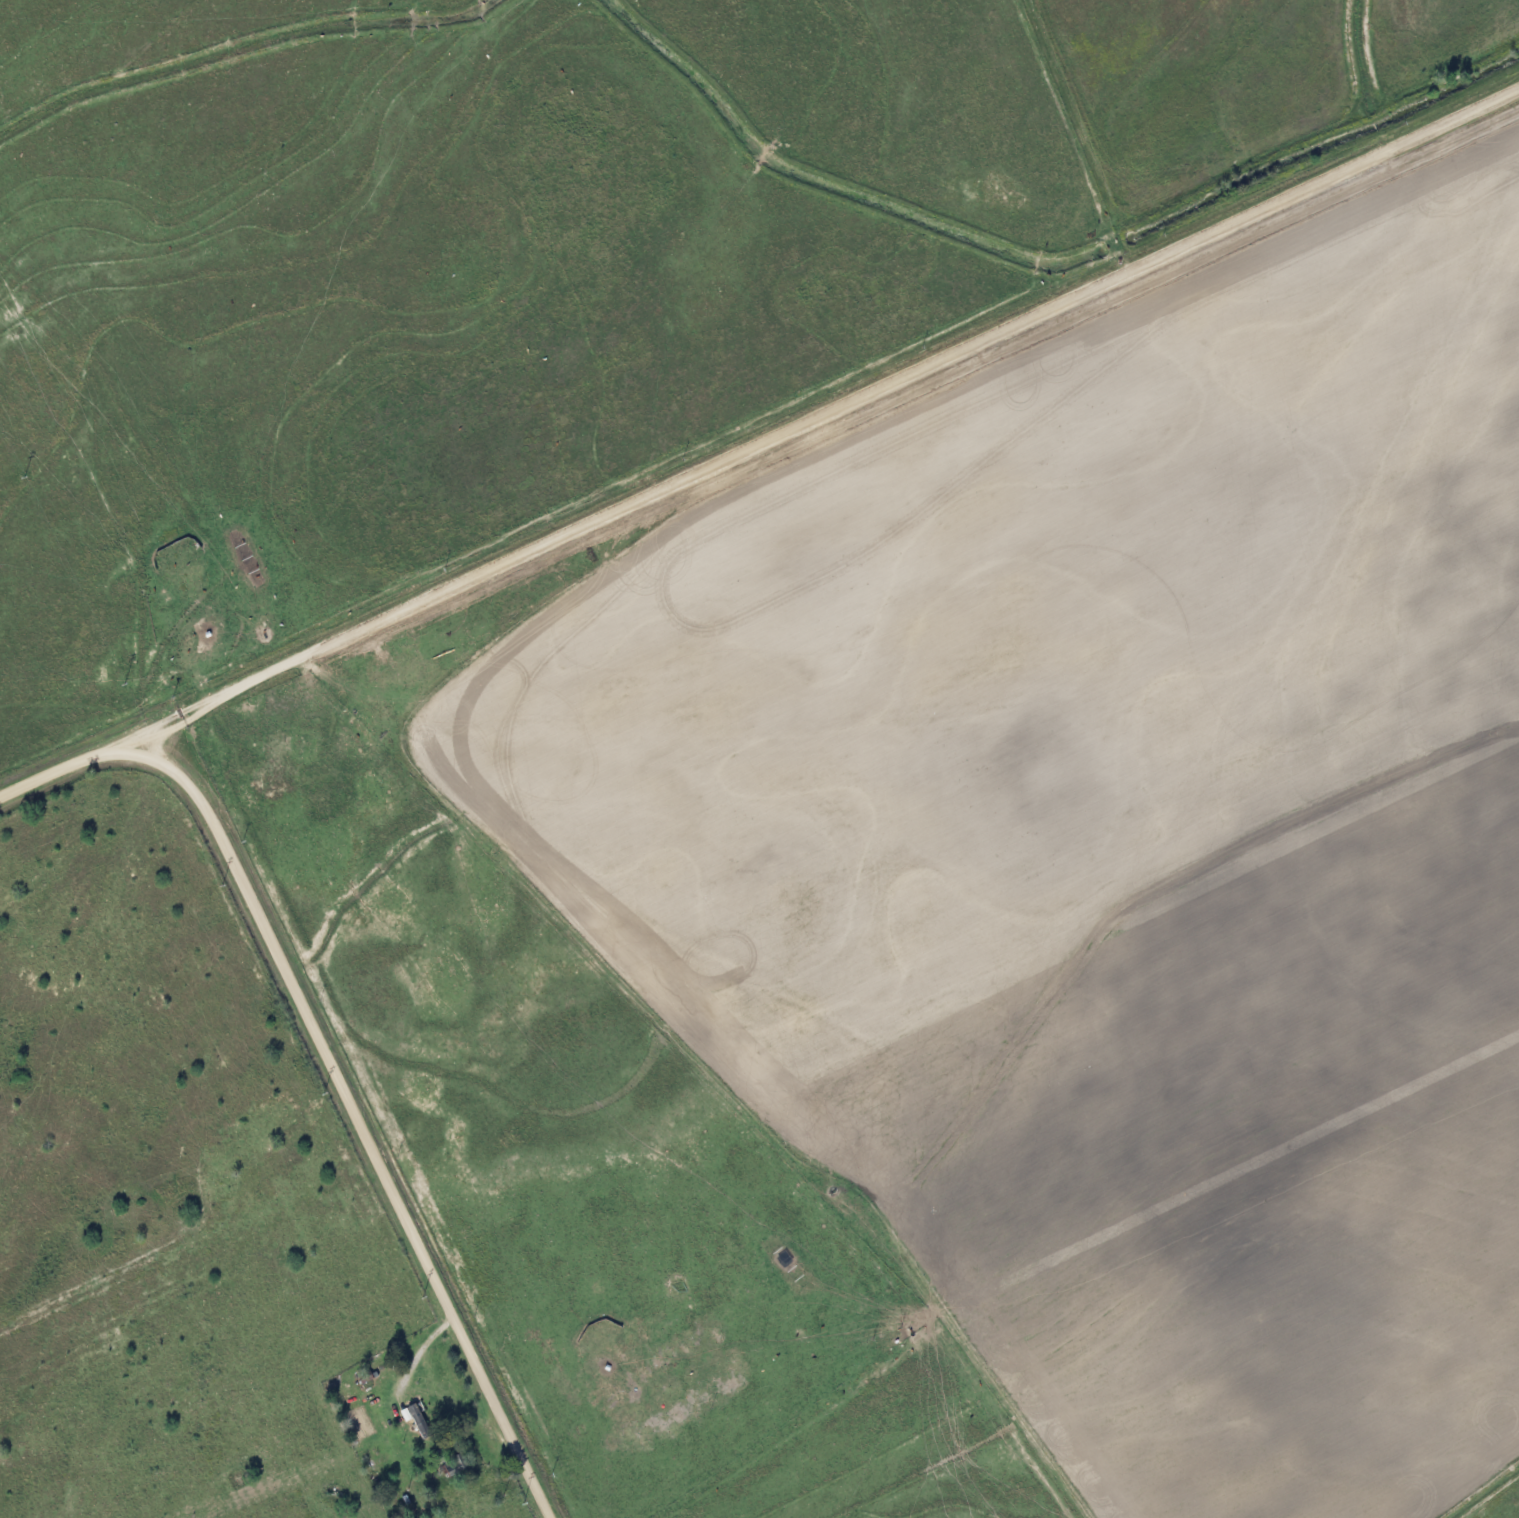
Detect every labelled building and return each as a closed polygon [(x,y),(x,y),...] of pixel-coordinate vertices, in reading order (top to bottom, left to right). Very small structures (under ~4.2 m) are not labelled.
[(426,1435),(413,1403),(405,1406),(417,1438),(426,1435)] [(447,1477),(464,1467),(456,1452),(439,1462),(447,1477)]
